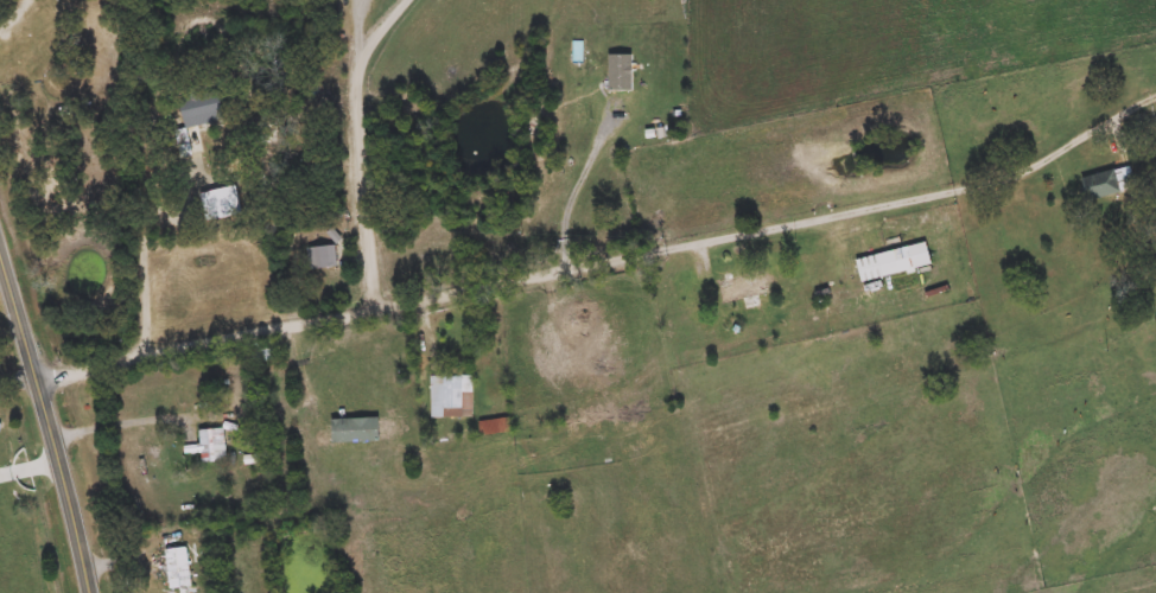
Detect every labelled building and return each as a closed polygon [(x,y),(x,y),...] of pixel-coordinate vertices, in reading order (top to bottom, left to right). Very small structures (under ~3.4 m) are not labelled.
[(226,120),(186,129),(179,101),(188,98),(185,90),(202,87),(203,94),(218,90),(226,120)] [(1135,191),(1085,199),(1081,177),(1131,167),(1135,191)] [(240,215),(204,218),(202,191),(237,189),(240,215)] [(855,259),(928,243),(933,266),(859,281),(855,259)] [(306,247),(337,247),(337,268),(306,268),(306,247)] [(718,280),(764,272),(768,294),(758,295),(760,306),(745,308),(744,300),(723,304),(718,280)] [(565,342),(565,320),(589,320),(589,342),(565,342)] [(444,376),(463,376),(463,419),(444,419),(444,376)] [(199,432),(223,428),(227,460),(203,464),(199,432)] [(169,588),(169,549),(189,549),(189,588),(169,588)]
